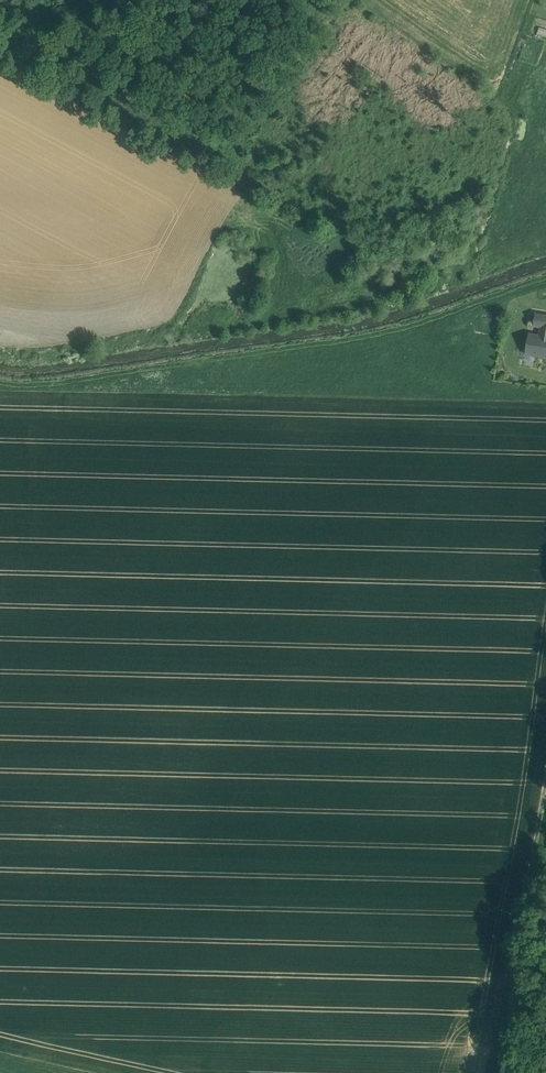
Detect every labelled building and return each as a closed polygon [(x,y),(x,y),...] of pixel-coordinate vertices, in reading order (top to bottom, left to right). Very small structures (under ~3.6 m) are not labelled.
[(536,313),(533,326),(541,327),(539,335),(529,333),(526,352),(535,353),(535,356),(545,358),(545,315),(536,313)]
